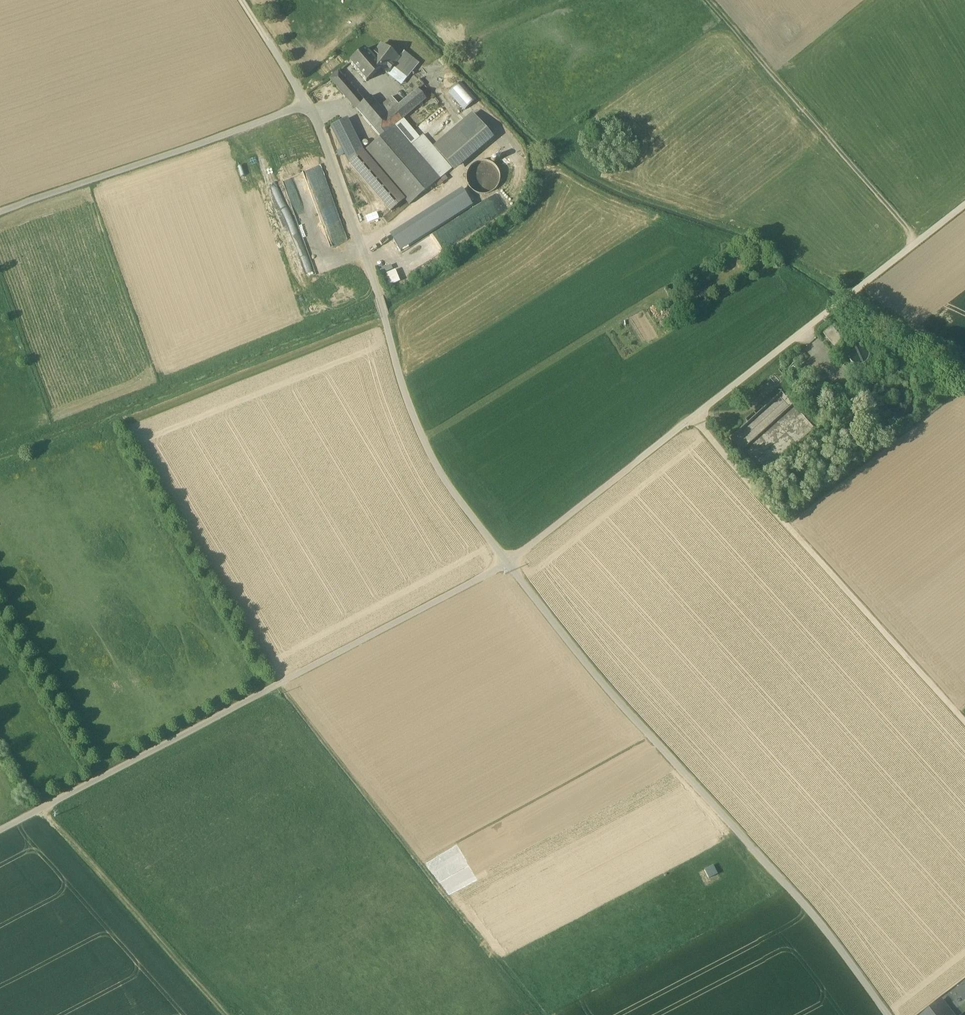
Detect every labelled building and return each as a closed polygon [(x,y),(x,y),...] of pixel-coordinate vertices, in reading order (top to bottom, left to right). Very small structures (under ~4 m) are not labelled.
[(398,59),(381,46),(371,59),(381,70),(386,74),(393,66),(398,60),(398,59)] [(365,50),(349,64),(365,82),(381,70),(371,59),(365,50)] [(403,53),(398,59),(398,60),(393,66),(407,79),(419,65),(403,53)] [(363,103),(338,73),(330,81),(355,110),(363,103)] [(475,100),(460,84),(449,94),(464,110),(475,100)] [(386,115),(384,117),(371,128),(380,138),(402,119),(426,100),(418,90),(398,106),(386,115)] [(379,108),(370,97),(363,103),(355,110),(371,128),(384,117),(386,115),(379,108)] [(391,98),(379,108),(386,115),(398,106),(391,98)] [(472,114),(432,148),(454,173),(493,139),(472,114)] [(331,127),(349,164),(363,153),(347,119),(331,127)] [(422,136),(419,139),(402,119),(394,126),(439,180),(451,170),(432,148),(422,136)] [(439,180),(394,126),(380,138),(363,153),(409,206),(439,180)] [(403,200),(363,153),(349,164),(389,212),(403,200)] [(497,184),(498,180),(497,177),(497,174),(495,172),(493,169),(491,168),(488,166),(485,165),(482,165),(479,165),(476,166),(474,168),(471,170),(470,172),(468,174),(467,178),(467,181),(467,184),(468,187),(470,189),(472,192),(475,194),(477,195),(480,196),(483,196),(485,196),(488,195),(491,193),(494,191),(495,189),(496,187),(497,184)] [(456,198),(393,232),(402,249),(465,215),(456,198)] [(385,273),(389,285),(400,282),(396,269),(385,273)] [(708,269),(695,277),(699,283),(712,276),(708,269)] [(843,341),(832,328),(824,335),(835,348),(843,341)] [(795,358),(779,371),(782,375),(797,364),(799,362),(795,358)] [(812,378),(837,411),(838,410),(814,379),(818,375),(817,374),(812,378)] [(754,388),(749,390),(752,398),(758,396),(754,388)] [(713,866),(704,870),(708,879),(717,875),(713,866)] [(939,1005),(925,1014),(948,1014),(939,1005)]
